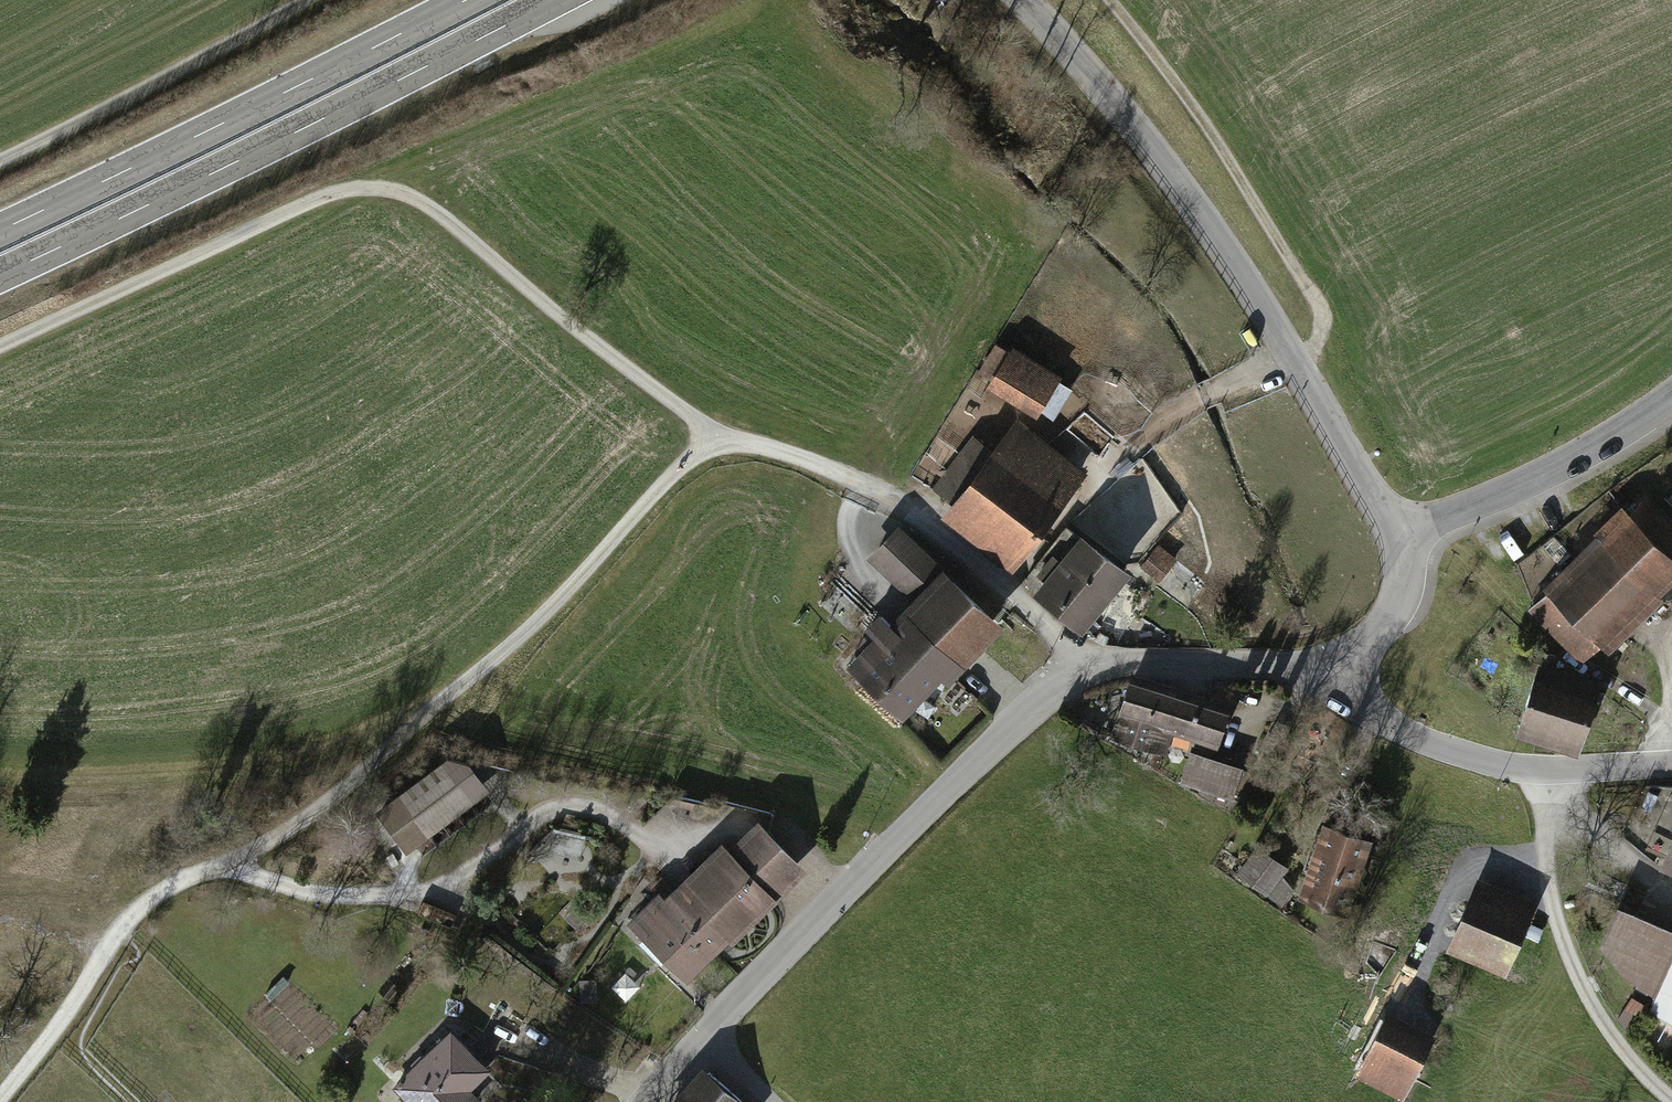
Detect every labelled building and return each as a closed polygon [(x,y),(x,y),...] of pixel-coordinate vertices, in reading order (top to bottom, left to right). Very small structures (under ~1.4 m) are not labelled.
[(1011,347),(986,388),(1036,420),(1062,378),(1011,347)] [(949,502),(939,514),(1010,569),(1087,472),(1015,416),(990,448),(971,434),(930,487),(949,502)] [(1155,538),(1186,516),(1144,459),(1114,481),(1155,538)] [(1543,583),(1546,587),(1528,605),(1581,660),(1600,642),(1608,650),(1664,596),(1660,593),(1671,581),(1671,514),(1648,489),(1629,508),(1622,500),(1594,528),(1596,531),(1543,583)] [(843,661),(900,714),(939,674),(946,681),(1003,621),(897,521),(865,554),(909,595),(888,617),(877,607),(862,623),(871,631),(843,661)] [(1031,588),(1080,628),(1130,567),(1080,527),(1031,588)] [(1534,673),(1515,730),(1579,751),(1602,680),(1556,665),(1559,656),(1535,649),(1529,672),(1534,673)] [(1232,712),(1135,683),(1118,740),(1177,757),(1183,736),(1222,747),(1232,712)] [(490,789),(458,747),(374,809),(406,852),(490,789)] [(1195,747),(1184,781),(1226,795),(1238,761),(1195,747)] [(628,919),(687,979),(730,937),(733,940),(809,866),(759,816),(730,844),(723,837),(665,893),(660,888),(628,919)] [(1298,892),(1347,908),(1372,832),(1323,816),(1298,892)] [(1671,869),(1671,836),(1660,864),(1671,869)] [(1259,843),(1237,872),(1267,895),(1289,866),(1259,843)] [(1478,877),(1448,947),(1504,971),(1534,900),(1478,877)] [(1618,901),(1600,941),(1620,969),(1656,994),(1649,1007),(1671,1021),(1671,925),(1618,901)] [(1388,1010),(1356,1071),(1399,1093),(1431,1032),(1388,1010)] [(393,1084),(411,1101),(480,1101),(482,1100),(471,1088),(492,1068),(451,1027),(393,1084)] [(704,1062),(668,1101),(748,1101),(704,1062)]
